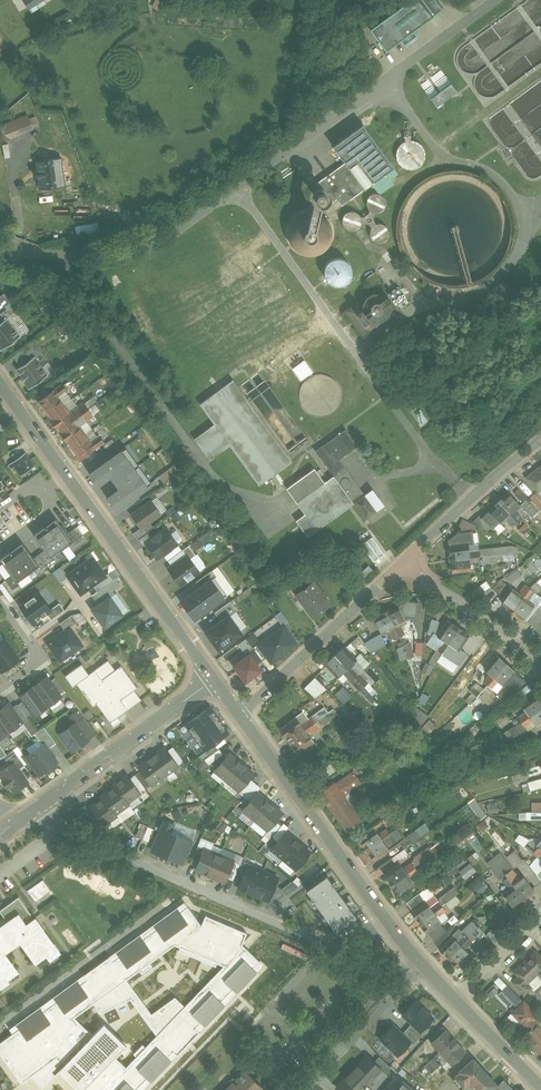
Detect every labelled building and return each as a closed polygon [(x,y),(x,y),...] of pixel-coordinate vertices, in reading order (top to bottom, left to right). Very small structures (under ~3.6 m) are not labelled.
[(165,0),(155,0),(153,6),(163,9),(165,0)] [(370,28),(387,50),(401,39),(405,44),(418,35),(414,30),(443,8),(437,0),(409,0),(370,28)] [(458,90),(438,64),(435,66),(432,62),(428,66),(431,70),(428,72),(441,90),(439,92),(445,100),(458,90)] [(439,92),(425,74),(418,79),(437,105),(445,100),(439,92)] [(30,119),(17,124),(20,132),(33,127),(30,119)] [(0,126),(0,142),(14,136),(13,135),(10,127),(8,123),(0,126)] [(394,166),(363,123),(333,145),(346,161),(365,188),(394,166)] [(17,124),(10,127),(13,135),(20,132),(17,124)] [(398,148),(396,154),(397,160),(400,165),(405,168),(411,170),(417,169),(422,165),(426,160),(427,155),(426,149),(423,144),(418,140),(412,139),(411,134),(410,134),(410,133),(410,131),(410,130),(409,130),(408,129),(407,129),(406,130),(405,130),(405,131),(405,133),(405,134),(406,134),(405,135),(406,140),(401,143),(398,148)] [(61,156),(37,160),(41,188),(49,187),(49,191),(55,190),(54,186),(65,185),(61,156)] [(346,161),(317,182),(321,188),(320,188),(318,189),(317,190),(316,191),(316,192),(316,193),(316,194),(316,195),(316,196),(317,197),(318,199),(319,199),(320,200),(322,200),(323,200),(325,199),(326,198),(326,197),(327,196),(331,202),(337,198),(342,204),(365,188),(346,161)] [(382,194),(380,193),(379,192),(376,192),(374,192),(372,193),(371,194),(370,195),(369,196),(368,197),(367,199),(367,200),(367,202),(367,203),(367,204),(368,206),(369,207),(370,209),(369,212),(374,214),(376,211),(377,211),(379,211),(381,211),(382,210),(384,208),(385,207),(386,205),(386,204),(386,202),(386,200),(386,198),(385,197),(383,195),(382,194)] [(358,212),(356,211),(354,210),(352,210),(350,210),(349,211),(347,212),(346,212),(345,214),(344,215),(343,217),(343,218),(343,219),(343,221),(343,222),(344,224),(345,226),(347,227),(349,228),(350,229),(352,229),(354,229),(356,228),(357,228),(358,227),(360,226),(361,224),(362,222),(362,221),(365,221),(365,215),(361,216),(360,214),(359,213),(358,212)] [(94,211),(73,215),(74,223),(96,219),(94,211)] [(310,212),(307,213),(305,213),(302,215),(299,216),(297,218),(296,220),(295,221),(294,223),(293,225),(292,228),(291,230),(291,233),(291,235),(292,237),(293,239),(293,241),(294,243),(295,244),(297,246),(299,248),(301,249),(303,250),(305,251),(309,252),(312,252),(315,252),(318,251),(321,249),(323,248),(325,246),(327,244),(328,241),(329,239),(330,237),(330,236),(330,234),(331,232),(330,229),(330,228),(329,226),(329,224),(327,222),(326,220),(324,218),(322,216),(321,215),(319,214),(316,213),(314,213),(310,212)] [(369,212),(365,215),(365,221),(370,224),(375,220),(374,214),(369,212)] [(383,223),(381,222),(380,222),(378,222),(377,223),(375,220),(370,224),(372,226),(371,228),(371,230),(370,231),(370,232),(371,234),(371,235),(371,236),(372,237),(373,239),(374,240),(376,240),(377,241),(378,241),(380,242),(382,241),(384,241),(385,240),(386,239),(388,237),(389,235),(389,234),(389,233),(389,232),(389,230),(389,228),(388,226),(386,225),(385,224),(383,223)] [(333,283),(337,284),(342,284),(346,282),(349,278),(351,274),(352,270),(351,266),(349,262),(346,259),(342,257),(337,257),(333,258),(329,260),(326,263),(325,268),(325,272),(326,277),(329,280),(333,283)] [(384,281),(376,270),(366,278),(374,289),(384,281)] [(0,296),(0,310),(12,301),(5,292),(0,296)] [(367,296),(366,297),(365,299),(364,302),(361,299),(345,310),(364,335),(380,323),(377,320),(381,319),(383,318),(385,317),(386,316),(388,315),(389,313),(390,311),(391,309),(391,308),(391,305),(391,303),(390,301),(389,299),(389,298),(388,297),(386,295),(384,293),(382,293),(379,292),(376,292),(374,292),(373,293),(371,293),(369,295),(367,296)] [(7,309),(0,314),(4,320),(8,318),(11,315),(7,309)] [(2,350),(21,336),(8,318),(4,320),(0,323),(0,347),(2,350)] [(35,350),(29,343),(24,347),(29,354),(35,350)] [(24,347),(14,355),(21,366),(32,358),(29,354),(24,347)] [(21,366),(17,368),(25,379),(24,380),(30,388),(49,375),(35,356),(32,358),(21,366)] [(301,379),(314,371),(305,358),(292,366),(301,379)] [(210,458),(229,444),(258,485),(293,459),(234,378),(199,404),(214,423),(195,437),(210,458)] [(63,384),(54,390),(59,396),(68,390),(63,384)] [(51,416),(66,405),(59,396),(54,390),(39,401),(51,416)] [(84,402),(71,412),(75,418),(80,425),(94,415),(84,402)] [(66,405),(51,416),(50,417),(60,430),(75,418),(71,412),(66,405)] [(428,420),(421,410),(417,414),(423,423),(428,420)] [(70,443),(85,432),(80,425),(75,418),(60,430),(69,443),(70,443)] [(346,428),(316,450),(334,475),(349,495),(361,487),(339,458),(358,444),(346,428)] [(85,432),(70,443),(81,458),(96,447),(91,441),(85,432)] [(100,435),(91,441),(96,447),(105,441),(100,435)] [(121,449),(93,469),(102,482),(111,475),(115,481),(134,467),(121,449)] [(27,453),(14,463),(21,474),(34,464),(30,459),(31,459),(27,453)] [(527,476),(538,490),(540,488),(540,465),(527,476)] [(134,467),(115,481),(119,486),(110,492),(119,505),(148,486),(134,467)] [(287,487),(297,501),(306,513),(297,519),(308,535),(356,501),(355,500),(365,493),(361,487),(349,495),(334,475),(325,481),(314,467),(287,487)] [(374,487),(365,493),(377,510),(378,511),(387,504),(374,487)] [(508,491),(502,497),(501,497),(498,500),(518,521),(522,517),(517,511),(515,513),(514,511),(520,505),(508,491)] [(377,510),(365,493),(355,500),(356,501),(367,517),(377,510)] [(161,513),(152,500),(133,514),(142,526),(150,520),(161,513)] [(495,503),(489,509),(482,516),(492,526),(492,527),(499,520),(502,523),(507,518),(514,525),(518,521),(498,500),(495,503)] [(539,513),(531,504),(525,509),(533,518),(539,513)] [(482,516),(480,514),(471,522),(488,530),(492,526),(482,516)] [(60,520),(51,526),(62,542),(71,536),(60,520)] [(154,526),(150,520),(143,526),(147,531),(154,526)] [(53,548),(62,542),(51,526),(42,533),(53,548)] [(147,531),(143,526),(142,526),(135,532),(138,537),(147,531)] [(153,537),(146,543),(157,557),(162,553),(163,554),(171,549),(170,548),(178,542),(167,527),(160,532),(159,531),(152,536),(153,537)] [(206,530),(191,542),(195,548),(211,536),(206,530)] [(472,530),(458,532),(449,539),(450,545),(449,545),(451,553),(452,553),(452,558),(480,555),(479,548),(469,550),(468,543),(474,543),(472,530)] [(148,532),(139,538),(143,544),(152,537),(148,532)] [(383,552),(372,536),(362,543),(373,559),(383,552)] [(180,541),(171,548),(175,553),(184,547),(180,541)] [(190,557),(196,553),(188,544),(182,549),(186,555),(187,554),(190,557)] [(25,545),(16,551),(29,568),(37,562),(25,545)] [(507,546),(479,548),(480,555),(483,554),(508,553),(507,546)] [(20,575),(29,568),(16,551),(7,558),(20,575)] [(94,553),(67,571),(80,590),(92,582),(107,572),(106,570),(94,553)] [(508,553),(483,554),(484,561),(514,558),(514,553),(508,553)] [(186,555),(169,567),(181,584),(199,570),(190,557),(187,554),(186,555)] [(480,555),(452,558),(453,562),(452,562),(454,571),(471,568),(470,559),(472,559),(473,561),(481,560),(480,555)] [(515,583),(513,582),(521,571),(512,565),(495,589),(506,596),(515,583)] [(107,572),(92,582),(97,589),(106,582),(114,577),(108,568),(106,570),(107,572)] [(196,581),(200,587),(214,576),(215,576),(217,575),(212,569),(196,581)] [(200,587),(182,599),(194,617),(227,594),(215,576),(214,576),(200,587)] [(305,586),(322,609),(332,602),(332,601),(331,601),(323,591),(324,590),(323,590),(322,591),(314,580),(315,580),(314,579),(305,586)] [(97,589),(92,593),(97,599),(111,588),(106,582),(97,589)] [(521,593),(513,587),(503,602),(509,607),(513,610),(530,587),(525,583),(521,590),(522,591),(521,593)] [(322,609),(305,586),(296,592),(296,593),(297,593),(305,603),(304,604),(305,604),(306,603),(314,614),(313,614),(314,615),(322,609)] [(39,587),(20,599),(33,619),(46,610),(52,606),(39,587)] [(530,587),(513,610),(516,613),(517,612),(523,617),(534,603),(527,597),(528,596),(530,597),(534,590),(530,587)] [(97,599),(90,604),(104,623),(125,607),(111,588),(97,599)] [(407,600),(398,605),(398,604),(390,608),(386,610),(399,635),(405,633),(401,626),(399,626),(398,624),(406,620),(406,618),(409,616),(417,617),(419,601),(407,600)] [(59,602),(52,606),(46,610),(51,617),(63,608),(59,602)] [(526,619),(534,626),(540,619),(540,605),(538,603),(526,619)] [(386,610),(382,612),(383,612),(375,616),(383,632),(391,628),(392,630),(391,631),(394,638),(400,636),(399,635),(386,610)] [(71,611),(60,620),(65,627),(76,618),(71,611)] [(227,612),(205,627),(217,644),(239,629),(227,612)] [(455,624),(448,620),(438,634),(445,639),(444,641),(443,640),(438,647),(443,650),(459,626),(456,624),(455,624)] [(260,643),(259,643),(268,656),(272,660),(297,642),(284,625),(260,643)] [(459,626),(443,650),(447,653),(452,646),(451,645),(452,643),(460,649),(470,634),(462,629),(462,628),(459,626)] [(69,627),(48,642),(61,659),(81,643),(69,627)] [(381,633),(365,642),(372,651),(386,643),(381,633)] [(3,670),(19,658),(5,639),(0,642),(0,666),(3,670)] [(407,642),(403,645),(407,657),(414,655),(410,641),(407,642)] [(268,656),(259,643),(260,643),(259,642),(253,647),(263,659),(268,656)] [(357,658),(345,645),(338,651),(335,654),(364,685),(369,681),(353,665),(352,666),(350,664),(357,658)] [(407,657),(403,645),(401,645),(398,647),(401,659),(407,657)] [(248,651),(233,662),(244,677),(259,666),(248,651)] [(440,655),(435,651),(427,662),(431,665),(431,671),(438,674),(443,662),(437,658),(440,655)] [(364,685),(335,654),(332,656),(332,657),(326,663),(338,676),(345,669),(346,671),(345,672),(360,689),(364,685)] [(497,654),(485,667),(492,673),(490,675),(489,674),(484,680),(488,683),(507,662),(504,660),(497,654)] [(82,663),(65,674),(73,685),(77,683),(93,705),(97,702),(110,721),(141,698),(135,689),(137,687),(121,664),(115,668),(108,659),(88,672),(82,663)] [(510,665),(507,662),(488,683),(492,687),(498,681),(496,680),(498,678),(504,684),(516,671),(510,665)] [(315,674),(304,685),(315,696),(326,686),(315,674)] [(47,676),(34,686),(48,705),(61,696),(59,693),(50,681),(47,676)] [(65,689),(55,677),(50,681),(59,693),(65,689)] [(477,682),(471,689),(473,692),(466,700),(469,703),(476,695),(484,687),(477,682)] [(484,687),(476,695),(481,699),(492,687),(488,683),(484,687)] [(345,702),(353,693),(343,684),(335,693),(345,702)] [(48,705),(34,686),(21,695),(24,700),(33,712),(35,715),(48,705)] [(523,704),(528,711),(526,712),(525,711),(518,716),(522,720),(522,721),(540,707),(540,699),(537,694),(523,704)] [(33,712),(24,700),(18,704),(27,716),(33,712)] [(8,703),(0,709),(0,718),(9,731),(22,721),(12,707),(8,703)] [(18,704),(18,703),(12,707),(22,721),(24,723),(29,719),(27,716),(18,704)] [(331,703),(321,710),(321,709),(313,715),(316,720),(317,720),(321,717),(321,716),(332,708),(333,709),(334,708),(331,703)] [(205,729),(220,720),(210,706),(189,721),(194,727),(200,722),(205,729)] [(522,721),(525,725),(532,721),(531,719),(533,718),(538,725),(540,723),(540,707),(522,721)] [(332,708),(321,716),(321,717),(325,722),(336,714),(333,709),(332,708)] [(297,716),(281,727),(287,736),(287,735),(290,739),(316,720),(313,715),(304,721),(305,723),(303,725),(297,716)] [(96,733),(84,716),(78,721),(89,738),(96,733)] [(0,718),(0,737),(9,731),(0,718)] [(430,718),(423,726),(429,733),(437,725),(430,718)] [(220,720),(205,729),(210,736),(203,741),(209,748),(230,733),(220,720)] [(316,720),(290,739),(292,742),(292,743),(298,751),(314,739),(308,731),(310,729),(311,731),(320,725),(317,720),(316,720)] [(522,720),(511,727),(516,734),(527,727),(525,725),(522,721),(522,720)] [(77,721),(61,733),(73,750),(90,738),(89,738),(78,721),(77,721)] [(45,726),(36,733),(44,744),(44,743),(48,749),(57,743),(45,726)] [(44,744),(28,755),(41,773),(57,761),(48,749),(44,743),(44,744)] [(184,760),(173,745),(168,749),(178,763),(184,760)] [(168,749),(166,746),(153,755),(166,773),(179,764),(178,763),(168,749)] [(219,747),(205,758),(209,763),(223,753),(219,747)] [(16,752),(7,759),(11,764),(14,762),(19,768),(25,764),(16,752)] [(241,762),(229,752),(215,769),(227,779),(241,762)] [(166,773),(153,755),(139,765),(152,783),(166,773)] [(11,764),(1,772),(5,778),(3,779),(9,787),(11,785),(15,791),(29,782),(19,768),(14,762),(11,764)] [(241,762),(227,779),(240,789),(250,777),(254,772),(241,762)] [(525,768),(512,774),(515,781),(528,776),(526,771),(530,770),(531,772),(538,769),(535,763),(525,768)] [(335,781),(320,791),(329,804),(330,803),(330,804),(344,794),(360,782),(354,773),(355,773),(354,771),(354,772),(353,771),(336,783),(335,781)] [(131,777),(128,773),(114,783),(116,785),(128,801),(141,791),(131,777)] [(146,787),(136,773),(131,777),(141,791),(146,787)] [(529,789),(540,786),(540,776),(527,779),(529,789)] [(240,789),(239,791),(244,795),(255,781),(250,777),(240,789)] [(256,782),(245,795),(250,800),(257,791),(261,786),(256,782)] [(128,801),(116,785),(102,795),(103,797),(104,796),(116,812),(129,803),(128,801)] [(473,796),(467,788),(463,792),(468,799),(473,796)] [(270,801),(257,791),(250,800),(243,808),(256,818),(270,801)] [(344,794),(330,804),(339,816),(344,812),(343,810),(352,804),(344,794)] [(116,812),(104,796),(103,797),(90,806),(103,824),(117,814),(116,812)] [(474,796),(461,805),(474,822),(487,813),(474,796)] [(283,812),(270,801),(256,818),(268,829),(276,820),(283,812)] [(498,810),(496,801),(487,803),(489,812),(498,810)] [(96,817),(86,804),(78,809),(88,823),(96,817)] [(362,819),(352,804),(343,810),(344,812),(339,816),(348,829),(362,819)] [(174,823),(165,819),(158,837),(166,841),(170,830),(171,830),(174,823)] [(268,829),(265,833),(270,838),(281,824),(276,820),(268,829)] [(149,839),(154,826),(141,821),(136,835),(149,839)] [(390,831),(368,848),(370,851),(370,852),(375,859),(389,848),(400,841),(406,837),(406,836),(398,826),(390,831)] [(374,827),(360,838),(365,845),(365,844),(368,848),(390,831),(387,827),(380,832),(382,833),(380,835),(374,827)] [(416,828),(406,836),(406,837),(400,841),(404,847),(421,835),(416,828)] [(171,830),(170,830),(166,841),(161,853),(183,863),(196,833),(196,832),(193,839),(171,830)] [(298,840),(286,830),(272,847),(284,857),(298,840)] [(166,841),(158,837),(153,849),(161,853),(166,841)] [(537,843),(530,838),(525,843),(533,850),(538,845),(537,843)] [(311,851),(298,840),(284,857),(297,868),(311,851)] [(222,847),(215,844),(213,845),(211,850),(220,854),(222,847)] [(429,845),(415,855),(420,862),(429,856),(428,855),(434,851),(429,845)] [(211,850),(204,847),(203,851),(197,865),(196,868),(211,874),(220,854),(211,850)] [(399,858),(409,854),(405,847),(396,852),(399,858)] [(203,851),(196,849),(191,862),(197,865),(203,851)] [(522,858),(515,849),(508,855),(516,865),(518,864),(526,874),(533,868),(525,857),(524,858),(523,857),(522,858)] [(234,860),(220,854),(211,874),(226,881),(234,860)] [(249,864),(244,874),(239,886),(254,893),(268,859),(268,858),(263,870),(249,864)] [(250,862),(243,859),(238,871),(244,874),(249,864),(250,862)] [(278,876),(264,870),(269,859),(268,859),(254,893),(269,899),(278,876)] [(234,860),(227,876),(234,879),(240,863),(234,860)] [(399,862),(385,872),(390,879),(392,883),(415,866),(412,861),(405,866),(406,867),(404,869),(399,862)] [(470,862),(459,869),(465,877),(475,869),(470,862)] [(415,866),(392,883),(394,886),(395,886),(400,892),(414,882),(409,875),(411,873),(412,875),(418,870),(415,866)] [(533,868),(526,874),(527,874),(528,874),(536,884),(533,886),(533,887),(540,880),(540,878),(533,868)] [(533,886),(524,875),(524,876),(517,881),(516,879),(517,878),(512,872),(508,875),(525,898),(528,896),(535,890),(533,887),(533,886)] [(327,873),(306,888),(335,930),(356,915),(327,873)] [(525,898),(508,875),(503,879),(508,885),(509,884),(511,886),(503,891),(514,906),(522,900),(522,901),(525,898)] [(43,878),(27,889),(35,900),(51,889),(43,878)] [(479,891),(488,885),(484,879),(475,884),(479,891)] [(292,880),(282,888),(286,894),(299,885),(292,880)] [(455,886),(442,895),(447,901),(457,894),(460,892),(455,886)] [(457,894),(447,901),(451,907),(461,900),(457,894)] [(8,980),(6,977),(17,969),(4,952),(21,940),(36,960),(47,952),(50,956),(59,950),(43,928),(45,927),(36,914),(30,919),(27,916),(32,913),(19,895),(0,909),(0,910),(7,920),(0,925),(0,986),(8,980)] [(263,963),(242,942),(247,931),(205,913),(201,923),(185,900),(9,1028),(12,1032),(0,1041),(0,1052),(21,1082),(30,1076),(41,1086),(58,1069),(81,1089),(142,1089),(263,963)] [(426,900),(412,910),(417,918),(418,918),(420,921),(442,904),(439,900),(432,905),(433,906),(431,907),(426,900)] [(442,904),(420,921),(422,924),(427,931),(428,930),(440,922),(441,921),(436,914),(438,912),(439,913),(445,909),(442,904)] [(484,921),(478,915),(472,920),(478,927),(484,921)] [(478,927),(472,920),(467,925),(462,930),(460,927),(452,935),(458,941),(460,939),(459,938),(465,933),(469,936),(478,927)] [(440,922),(428,930),(434,938),(446,929),(440,922)] [(499,936),(491,927),(484,934),(492,942),(499,936)] [(452,935),(439,947),(445,953),(446,953),(449,956),(469,936),(465,933),(459,938),(460,939),(458,941),(452,935)] [(469,936),(449,956),(452,959),(451,960),(458,966),(470,953),(463,946),(465,945),(466,946),(472,940),(469,936)] [(540,955),(536,949),(525,960),(537,973),(538,972),(540,976),(540,955)] [(537,973),(525,960),(514,970),(519,975),(513,980),(525,993),(531,987),(527,982),(537,973)] [(520,996),(507,983),(502,988),(515,1001),(520,996)] [(502,988),(498,993),(510,1006),(515,1001),(502,988)] [(419,1030),(433,1015),(415,999),(402,1013),(419,1030)] [(523,999),(512,1011),(525,1025),(520,1030),(530,1041),(531,1041),(540,1030),(540,1025),(535,1018),(539,1014),(532,1006),(531,1007),(523,999)] [(392,1024),(380,1036),(397,1051),(408,1039),(392,1024)] [(446,1028),(443,1025),(437,1031),(438,1032),(435,1035),(430,1038),(430,1039),(432,1041),(446,1028)] [(432,1041),(431,1041),(440,1050),(448,1043),(447,1042),(454,1036),(446,1028),(432,1041)] [(531,1041),(540,1051),(540,1030),(531,1041)] [(454,1036),(447,1042),(448,1043),(440,1050),(448,1059),(452,1064),(467,1050),(454,1036)] [(435,1055),(429,1060),(435,1068),(441,1063),(442,1063),(443,1064),(448,1059),(440,1050),(435,1055)] [(368,1055),(362,1061),(361,1060),(352,1070),(366,1083),(381,1067),(374,1061),(368,1055)] [(392,1066),(380,1055),(374,1061),(381,1067),(386,1072),(392,1066)] [(472,1083),(486,1071),(474,1058),(460,1070),(461,1071),(456,1075),(465,1085),(470,1081),(472,1083)] [(263,1089),(265,1087),(245,1068),(236,1078),(239,1081),(237,1083),(234,1080),(224,1089),(264,1089),(263,1089)] [(352,1070),(343,1080),(338,1087),(341,1089),(359,1089),(366,1083),(352,1070)] [(385,1085),(391,1089),(395,1089),(407,1078),(398,1070),(385,1085)] [(472,1083),(479,1089),(491,1089),(497,1084),(486,1071),(472,1083)] [(497,1084),(497,1085),(497,1086),(497,1087),(494,1089),(516,1089),(504,1077),(497,1084)]
